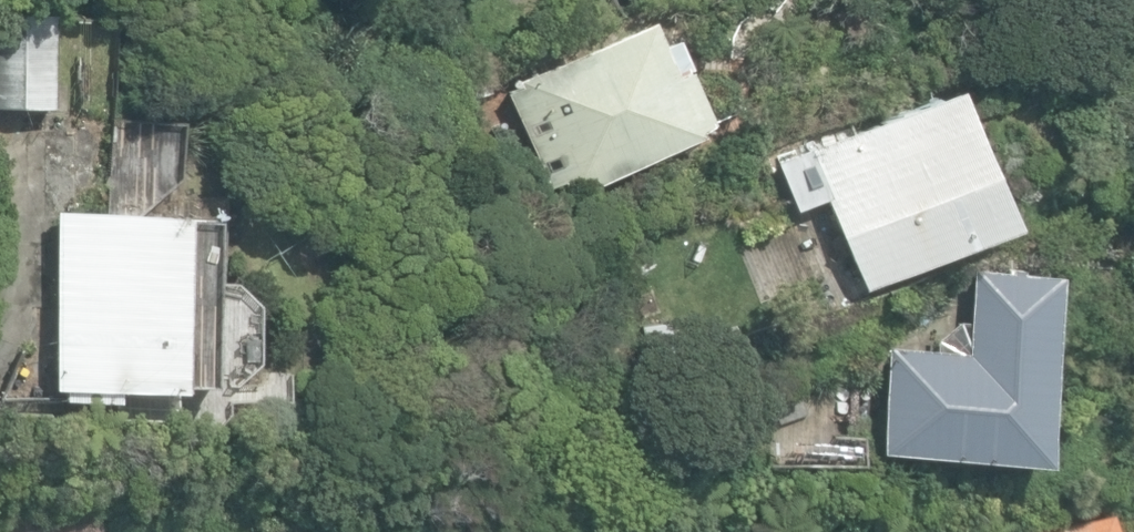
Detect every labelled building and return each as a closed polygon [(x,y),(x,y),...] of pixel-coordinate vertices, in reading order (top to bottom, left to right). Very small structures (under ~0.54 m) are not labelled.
[(53,106),(54,12),(0,12),(0,105),(53,106)] [(562,179),(570,197),(702,135),(700,131),(711,125),(685,69),(673,75),(647,17),(516,78),(518,83),(505,89),(550,184),(562,179)] [(445,89),(453,108),(492,90),(484,72),(445,89)] [(1011,224),(953,86),(774,161),(794,209),(823,197),(861,287),(1011,224)] [(114,420),(175,420),(175,383),(213,384),(215,216),(55,214),(53,385),(64,385),(64,396),(114,397),(114,420)] [(877,447),(1043,458),(1055,274),(971,268),(965,348),(884,343),(877,447)] [(1107,508),(1018,531),(1113,531),(1107,508)]
